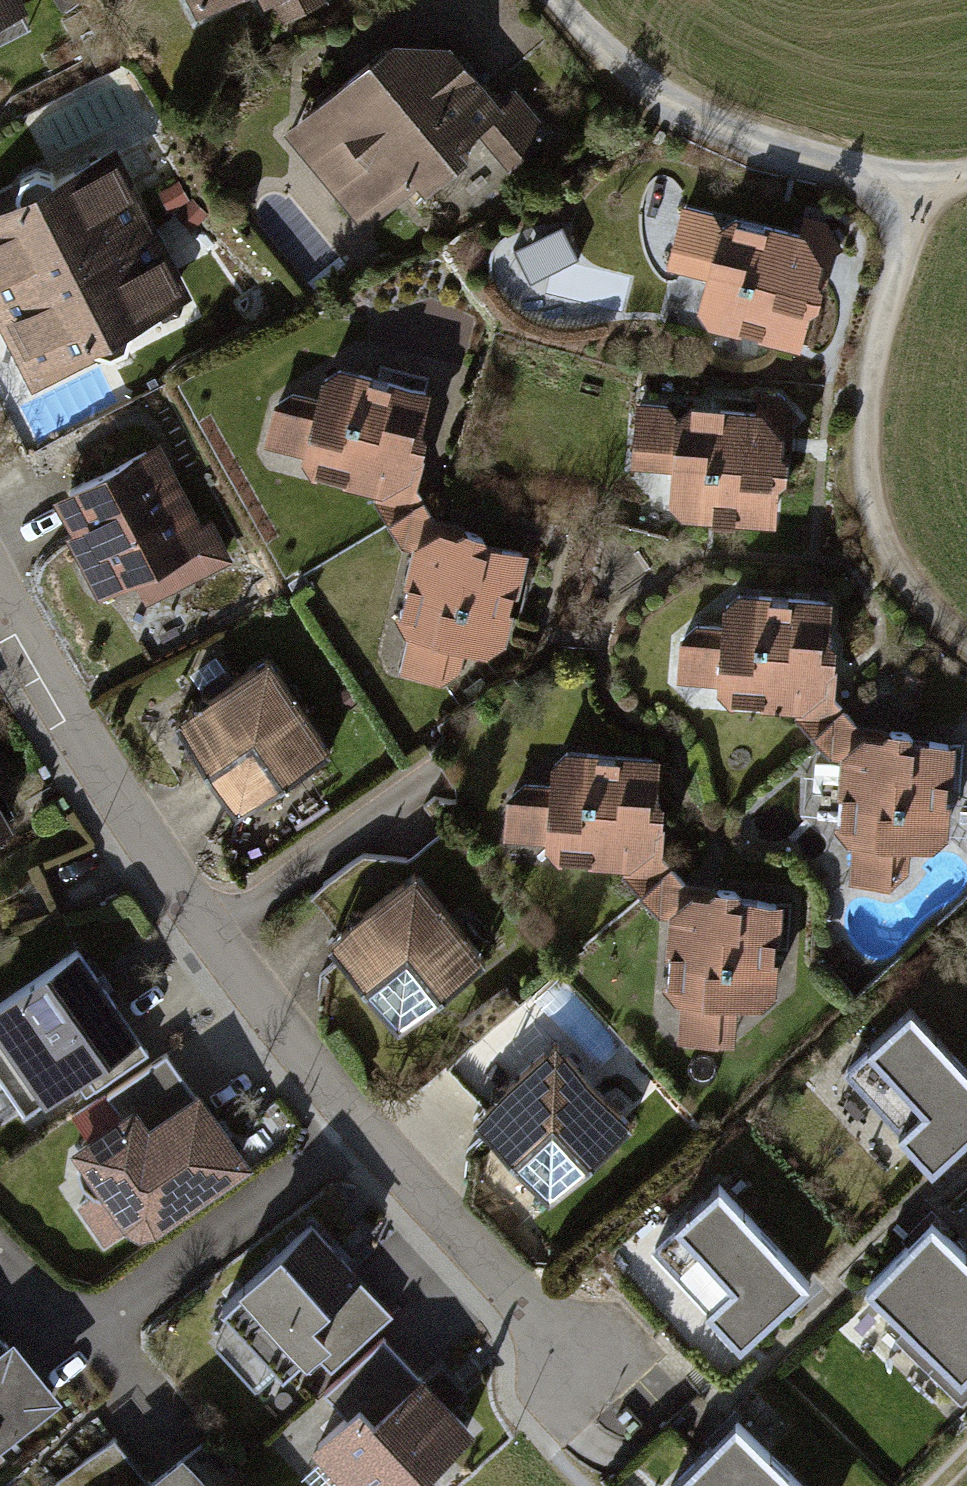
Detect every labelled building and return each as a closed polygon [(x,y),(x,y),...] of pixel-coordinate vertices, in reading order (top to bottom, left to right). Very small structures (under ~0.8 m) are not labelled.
[(30,24),(21,7),(28,3),(27,0),(0,0),(0,39),(30,24)] [(273,15),(294,0),(263,0),(273,15)] [(397,11),(267,122),(376,234),(525,89),(478,40),(397,11)] [(480,140),(509,172),(557,130),(527,97),(480,140)] [(153,215),(116,141),(56,170),(55,167),(37,161),(19,171),(17,178),(0,187),(0,292),(153,215)] [(832,215),(692,181),(677,242),(710,250),(699,297),(806,322),(832,215)] [(31,389),(108,350),(113,351),(127,344),(133,324),(132,321),(191,291),(153,215),(0,292),(0,326),(31,389)] [(569,228),(522,243),(532,272),(579,257),(569,228)] [(323,380),(283,372),(259,441),(373,476),(411,540),(384,655),(461,672),(473,632),(495,644),(532,520),(434,497),(422,467),(436,372),(337,339),(323,380)] [(793,394),(642,380),(635,444),(679,448),(674,506),(782,516),(793,394)] [(160,438),(53,491),(72,529),(65,533),(98,597),(135,579),(146,601),(233,558),(213,517),(202,522),(160,438)] [(673,629),(674,683),(800,689),(843,745),(843,862),(910,863),(911,821),(949,818),(956,709),(859,700),(836,671),(836,580),(739,573),(673,629)] [(270,653),(175,715),(238,810),(333,748),(270,653)] [(507,775),(500,827),(618,842),(678,907),(671,1014),(744,1021),(751,977),(788,976),(788,865),(685,857),(668,825),(673,738),(569,727),(507,775)] [(417,869),(327,940),(398,1029),(488,958),(417,869)] [(0,999),(0,1054),(42,1115),(152,1039),(83,941),(0,999)] [(839,1060),(929,1156),(966,1120),(966,1043),(916,989),(839,1060)] [(558,1039),(475,1114),(551,1198),(634,1123),(558,1039)] [(182,1064),(70,1146),(134,1232),(246,1150),(182,1064)] [(728,1171),(651,1239),(737,1336),(814,1268),(728,1171)] [(320,1208),(211,1296),(280,1380),(389,1292),(320,1208)] [(880,1283),(966,1359),(966,1228),(945,1209),(880,1283)] [(56,1374),(10,1310),(0,1317),(0,1414),(56,1374)] [(315,1415),(375,1485),(385,1485),(477,1409),(413,1333),(315,1415)] [(673,1473),(685,1485),(817,1485),(746,1407),(673,1473)] [(134,1485),(216,1485),(185,1446),(134,1485)]
